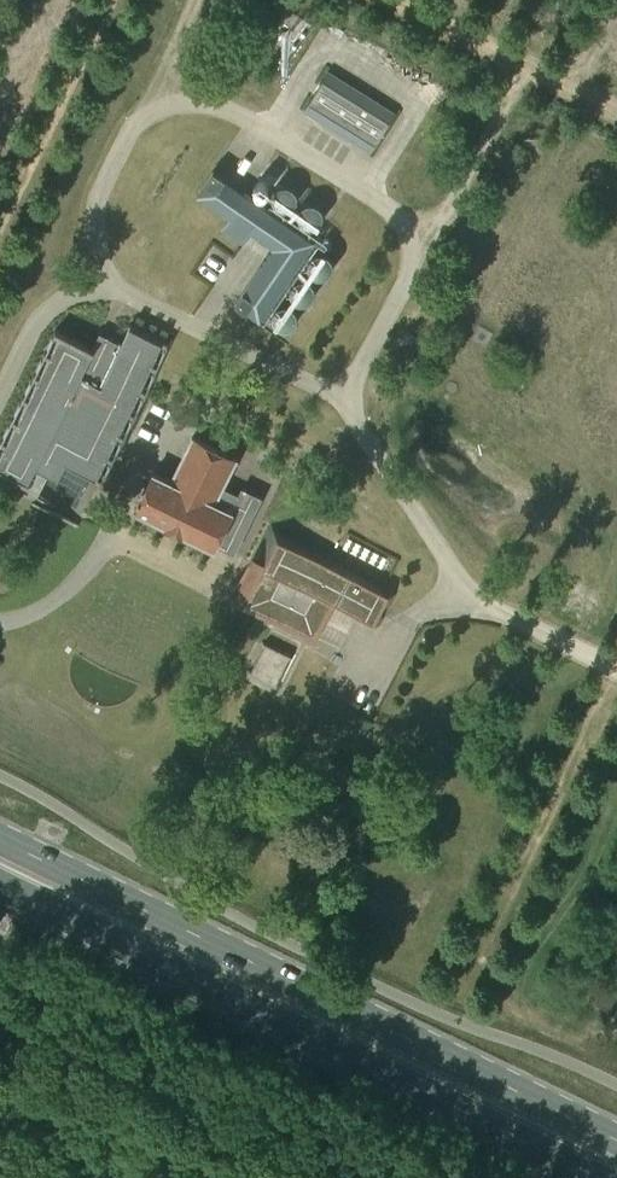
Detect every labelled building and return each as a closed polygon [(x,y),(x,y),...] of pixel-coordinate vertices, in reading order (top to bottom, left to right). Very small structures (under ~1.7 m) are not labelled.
[(325,70),(301,109),(369,151),(392,112),(325,70)] [(211,170),(195,195),(228,217),(220,229),(242,244),(250,232),(272,247),(234,303),(259,319),(313,239),(211,170)] [(0,442),(0,471),(28,485),(32,475),(101,479),(168,344),(128,325),(127,327),(99,333),(91,348),(55,330),(0,442)] [(136,510),(215,549),(217,545),(232,552),(259,498),(243,490),(240,496),(223,488),(237,460),(192,438),(171,481),(154,473),(136,510)] [(397,593),(268,526),(242,577),(253,583),(244,600),(306,632),(325,597),(380,626),(397,593)] [(290,656),(265,643),(251,673),(276,685),(290,656)]
